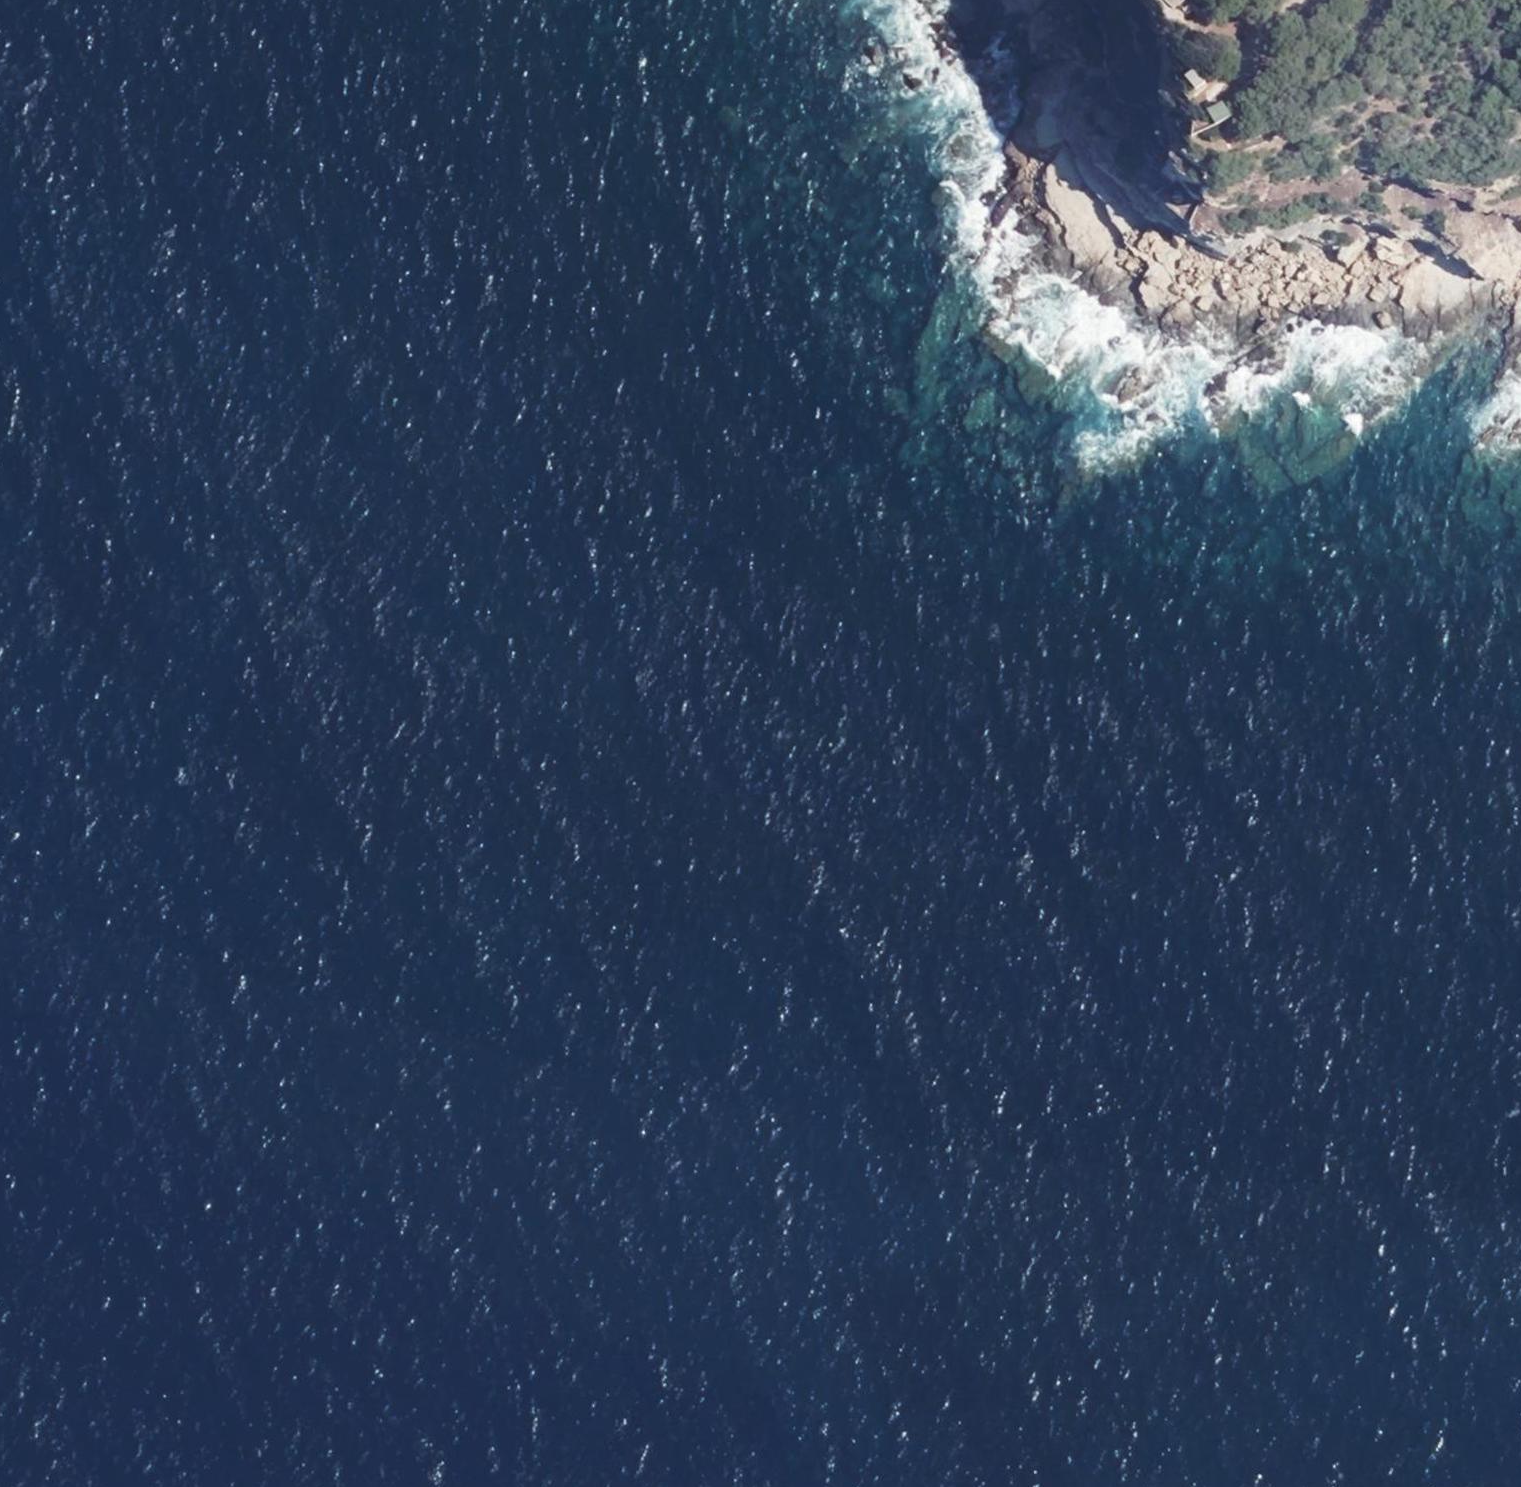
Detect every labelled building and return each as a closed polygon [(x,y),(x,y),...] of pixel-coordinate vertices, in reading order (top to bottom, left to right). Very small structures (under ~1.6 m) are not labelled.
[(1184,81),(1196,95),(1204,88),(1193,75),(1184,81)]
